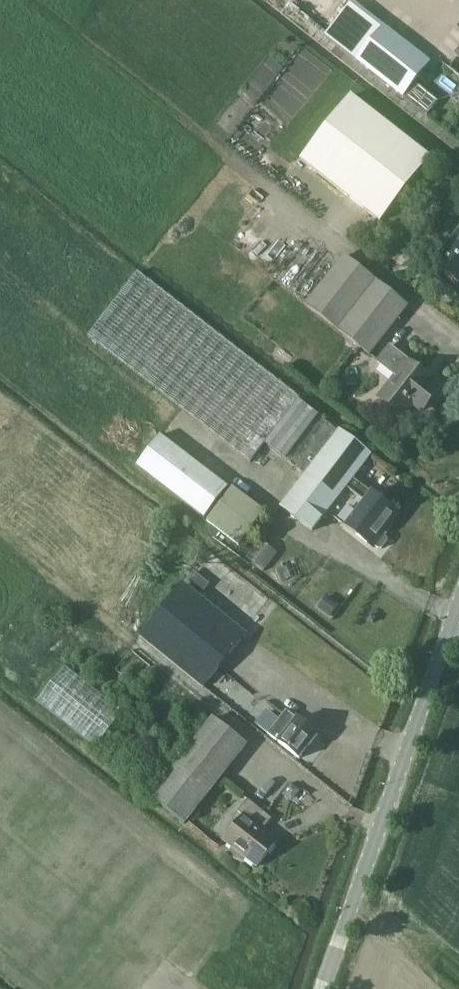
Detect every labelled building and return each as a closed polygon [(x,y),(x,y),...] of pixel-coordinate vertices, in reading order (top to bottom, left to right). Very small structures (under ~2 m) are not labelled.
[(384,26),(356,61),(403,98),(431,62),(384,26)] [(351,96),(301,159),(381,222),(431,158),(351,96)] [(433,264),(458,285),(458,232),(433,264)] [(298,240),(270,276),(305,304),(304,304),(315,313),(336,329),(370,356),(409,306),(344,254),(334,268),(298,240)] [(103,316),(88,336),(103,348),(250,463),(265,444),(285,460),(304,475),(279,506),(312,532),(347,487),(364,500),(370,492),(368,490),(353,478),(372,455),(339,430),(338,431),(318,416),(298,400),(300,398),(138,272),(103,316)] [(389,345),(376,361),(394,375),(376,396),(403,417),(413,404),(422,412),(435,395),(424,386),(430,378),(406,359),(389,345)] [(137,464),(204,517),(229,486),(162,432),(137,464)] [(239,546),(264,512),(233,487),(207,521),(239,546)] [(364,500),(345,526),(373,548),(399,514),(370,492),(364,500)] [(263,571),(278,553),(260,539),(246,557),(263,571)] [(183,586),(143,637),(203,685),(243,635),(183,586)] [(95,749),(103,738),(123,712),(64,665),(36,702),(95,749)] [(259,718),(253,726),(266,736),(268,734),(300,760),(314,740),(285,715),(275,727),(274,726),(272,728),(259,718)] [(185,825),(248,745),(212,717),(150,797),(185,825)] [(255,868),(277,840),(263,829),(271,818),(248,800),(238,812),(242,815),(222,841),(255,868)]
